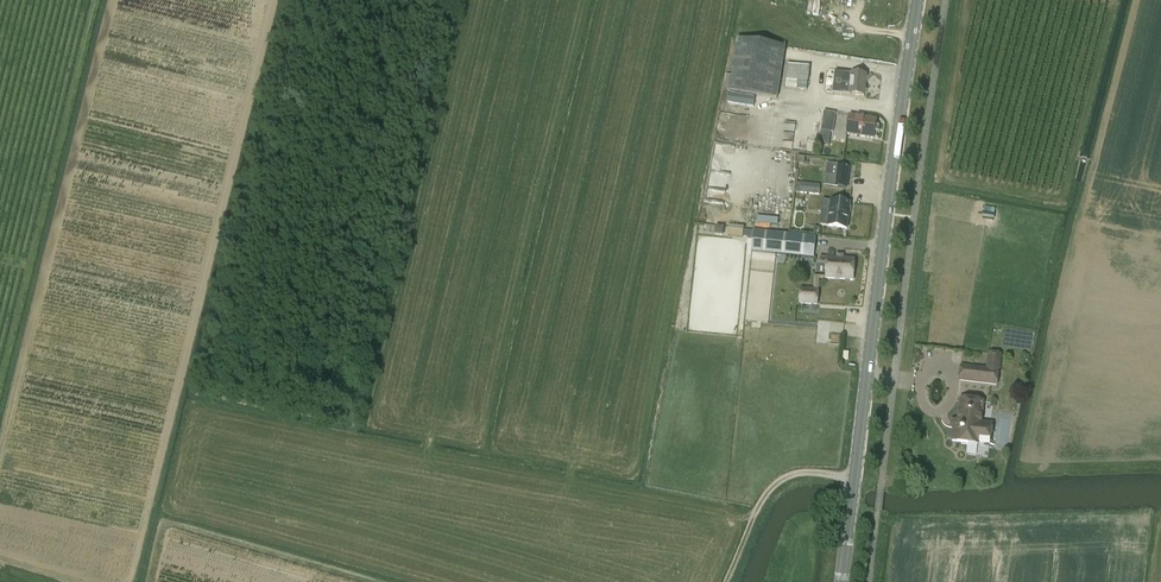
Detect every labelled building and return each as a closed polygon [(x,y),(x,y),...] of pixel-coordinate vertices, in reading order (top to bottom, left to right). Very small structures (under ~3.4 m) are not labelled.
[(786,47),(737,40),(729,92),(778,100),(786,47)] [(785,87),(787,87),(786,88),(796,89),(796,90),(807,91),(810,67),(787,65),(785,87)] [(867,76),(851,73),(851,74),(835,72),(833,93),(849,95),(848,95),(864,97),(867,76)] [(836,114),(824,112),(821,132),(833,133),(836,114)] [(877,120),(850,116),(847,135),(874,139),(877,120)] [(831,168),(829,180),(857,184),(861,162),(847,159),(845,170),(831,168)] [(801,183),(800,193),(819,195),(820,185),(801,183)] [(828,226),(847,229),(850,203),(831,201),(828,226)] [(755,216),(752,252),(751,262),(788,265),(790,256),(814,259),(816,238),(790,235),(792,222),(779,219),(755,216)] [(743,238),(744,228),(728,227),(727,236),(743,238)] [(819,290),(819,278),(826,279),(853,281),(854,260),(828,258),(827,268),(822,267),(822,275),(815,275),(814,276),(814,289),(800,288),(799,305),(817,306),(819,290)] [(1001,355),(988,354),(986,369),(960,366),(959,381),(997,386),(999,371),(1001,355)] [(983,403),(961,401),(959,423),(954,423),(953,441),(968,443),(967,455),(976,456),(977,447),(988,448),(989,445),(990,445),(993,423),(980,422),(983,403)]
